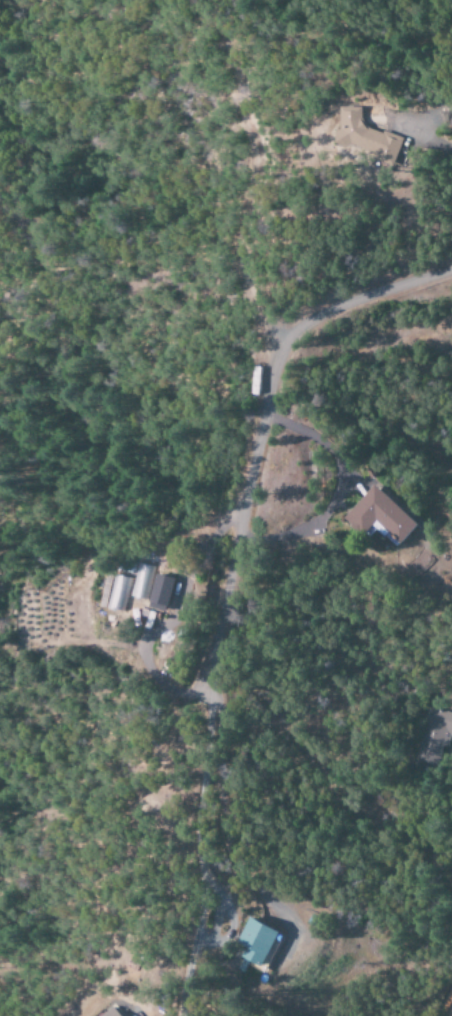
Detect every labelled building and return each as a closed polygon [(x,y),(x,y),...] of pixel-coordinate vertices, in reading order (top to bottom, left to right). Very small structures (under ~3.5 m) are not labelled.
[(396,143),(378,137),(372,137),(351,130),(352,112),(332,111),(332,128),(327,143),(327,149),(343,150),(354,153),(362,154),(389,163),(396,143)] [(416,524),(371,484),(343,516),(363,534),(373,522),(398,544),(416,524)] [(147,565),(132,564),(128,598),(143,600),(147,565)] [(169,579),(152,573),(143,604),(161,609),(169,579)] [(127,579),(111,575),(102,608),(118,612),(127,579)] [(427,708),(414,759),(436,764),(444,735),(451,737),(451,714),(427,708)] [(244,947),(239,959),(260,968),(276,931),(245,919),(235,944),(244,947)] [(110,1007),(100,1015),(119,1015),(110,1007)]
